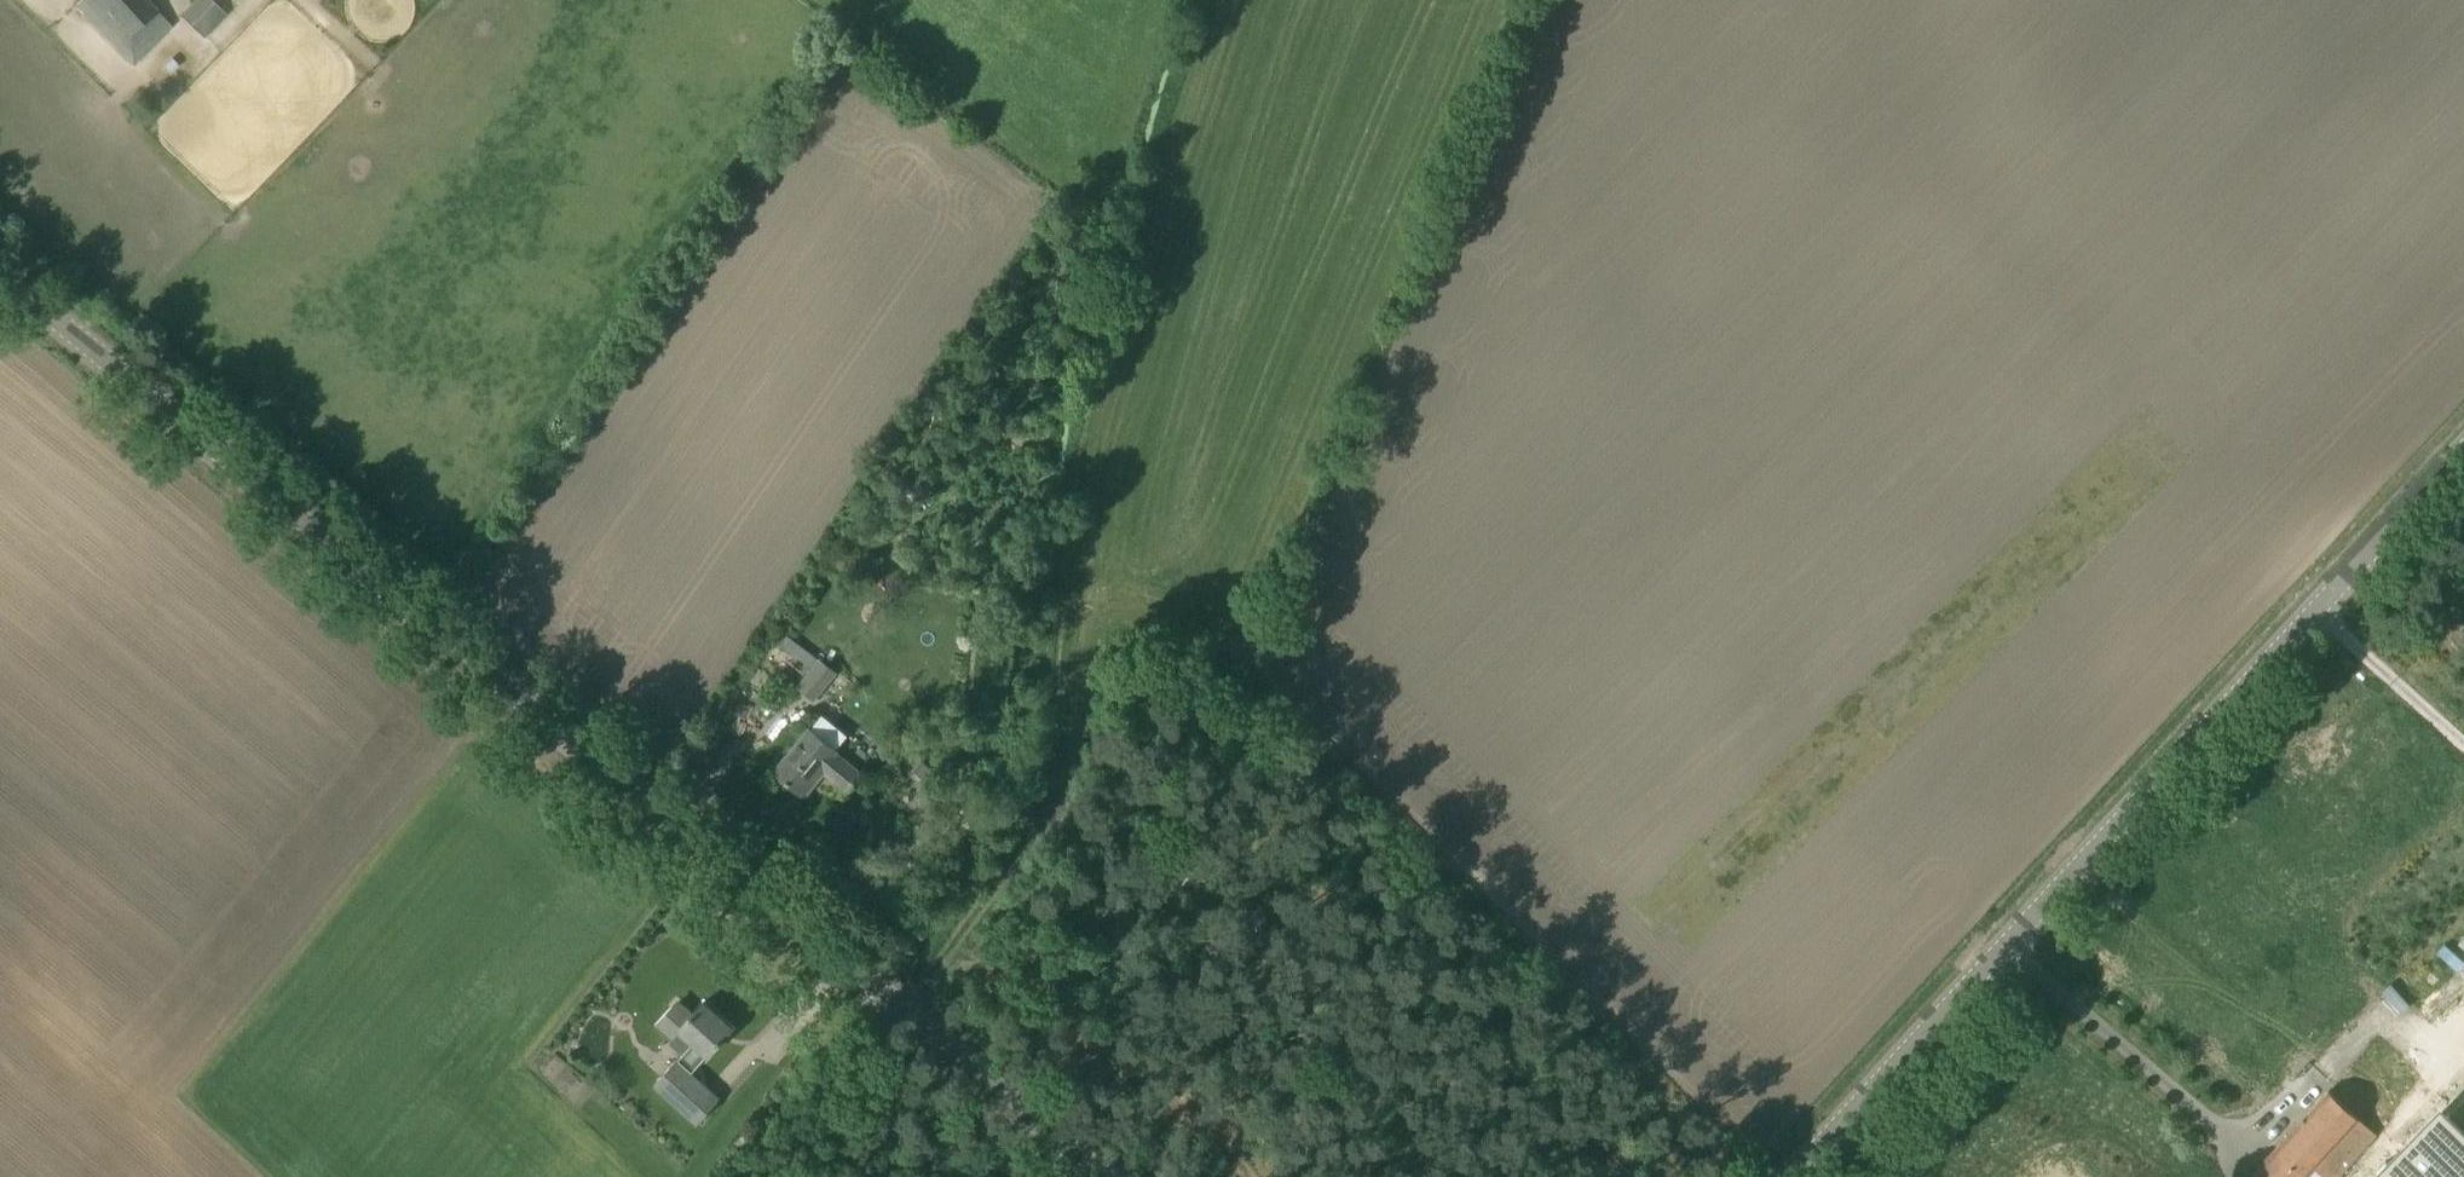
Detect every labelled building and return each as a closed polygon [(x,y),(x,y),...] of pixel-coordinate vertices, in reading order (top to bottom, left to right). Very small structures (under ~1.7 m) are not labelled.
[(133,65),(172,26),(149,0),(78,0),(75,3),(133,65)] [(213,0),(194,0),(181,14),(205,37),(227,13),(213,0)] [(820,657),(797,685),(815,700),(838,672),(820,657)] [(810,727),(775,771),(801,792),(815,775),(813,773),(818,767),(847,790),(864,769),(810,727)] [(659,1022),(655,1026),(671,1040),(669,1043),(683,1055),(679,1059),(678,1058),(653,1085),(697,1124),(721,1097),(692,1072),(722,1039),(721,1037),(727,1030),(729,1031),(733,1027),(704,1001),(692,1014),(678,1001),(659,1022)] [(2246,1176),(2303,1176),(2312,1167),(2324,1176),(2337,1176),(2376,1132),(2361,1119),(2409,1064),(2374,1033),(2246,1176)] [(664,1041),(648,1062),(661,1072),(677,1050),(664,1041)] [(2462,1164),(2435,1138),(2397,1176),(2399,1176),(2449,1176),(2462,1164)]
